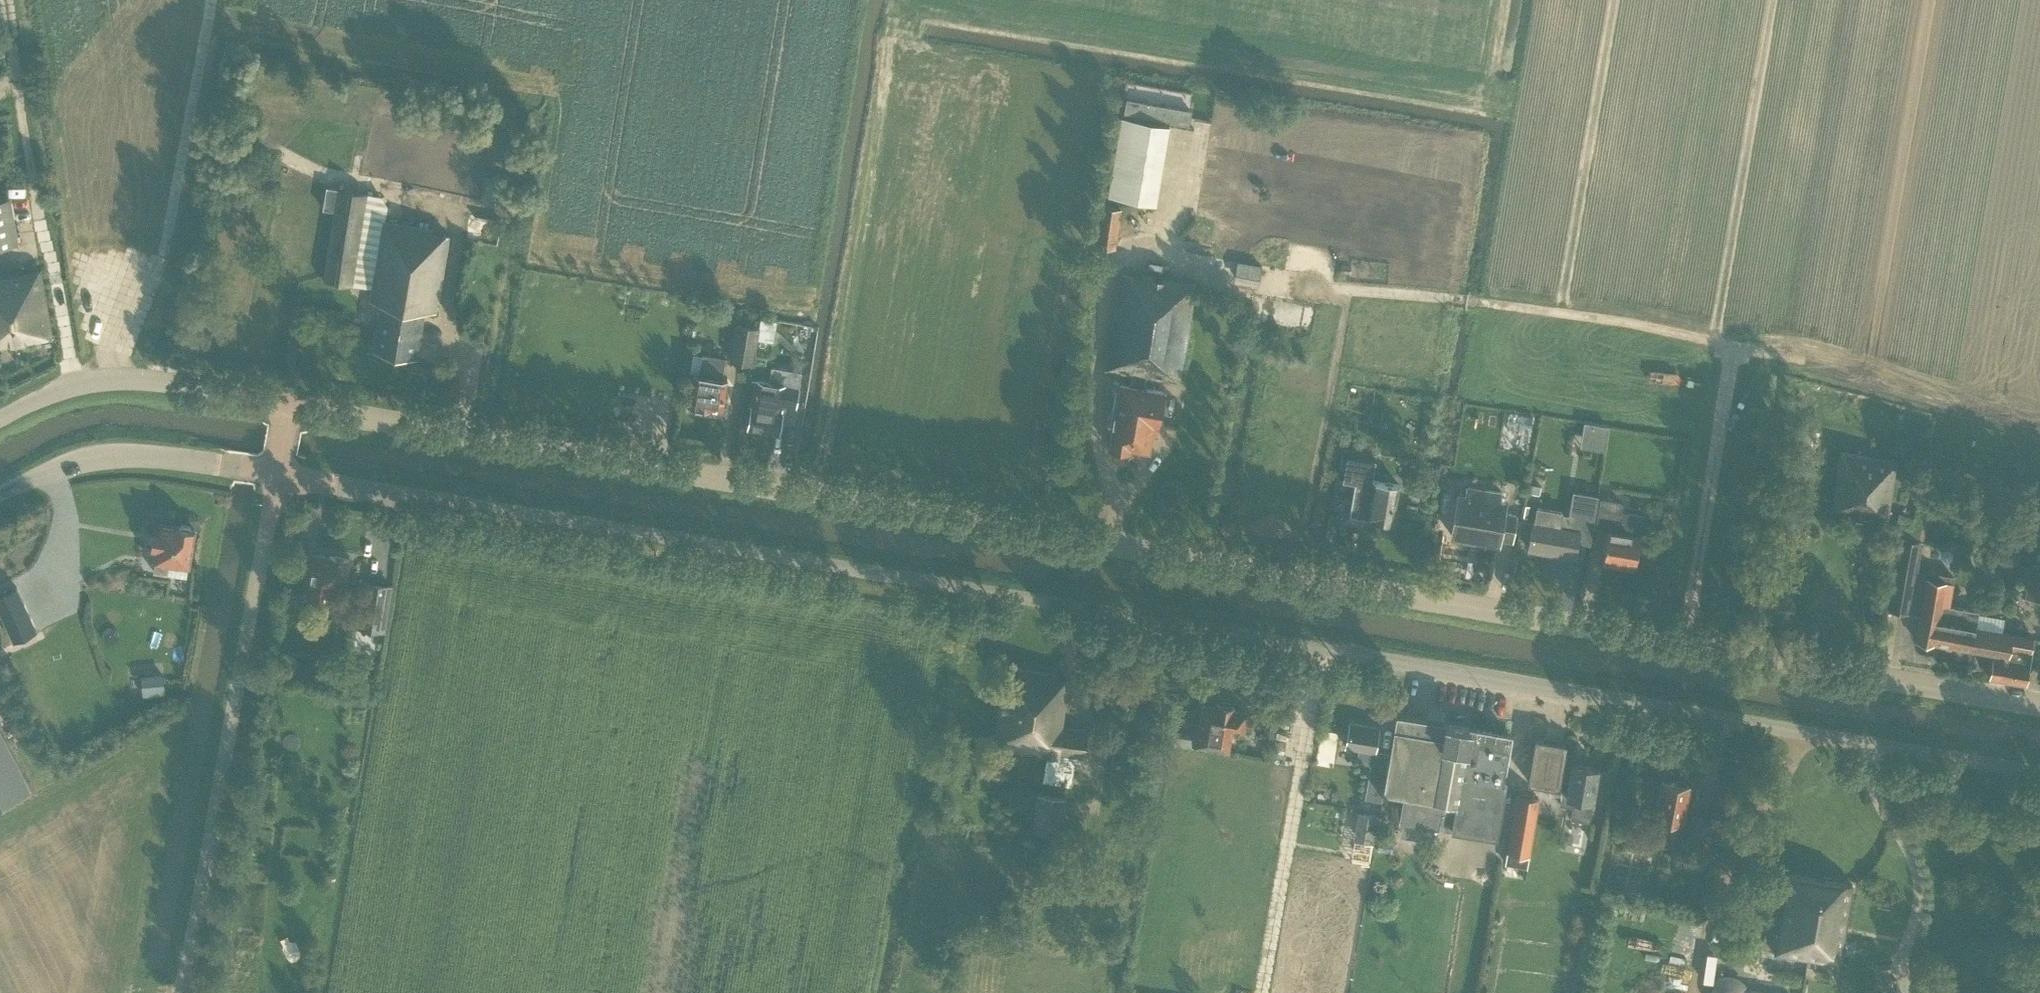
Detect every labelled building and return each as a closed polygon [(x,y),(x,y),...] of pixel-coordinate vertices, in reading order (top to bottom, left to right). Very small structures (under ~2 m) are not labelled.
[(385,219),(385,218),(366,215),(369,193),(338,187),(338,188),(327,186),(324,208),(334,210),(324,280),(353,284),(353,285),(372,288),(370,300),(382,302),(374,348),(417,355),(425,309),(438,312),(451,234),(431,231),(431,227),(385,219)] [(20,245),(12,198),(0,200),(0,248),(20,245)] [(1123,209),(1113,207),(1103,206),(1097,245),(1117,248),(1123,209)] [(1293,237),(1287,274),(1231,264),(1229,277),(1262,282),(1258,305),(1314,314),(1317,296),(1322,296),(1331,244),(1293,237)] [(51,335),(40,269),(0,277),(0,345),(51,335)] [(1180,380),(1196,282),(1143,273),(1142,276),(1122,273),(1107,368),(1134,372),(1132,384),(1122,383),(1111,447),(1131,450),(1131,447),(1150,450),(1152,434),(1158,435),(1159,426),(1165,390),(1144,386),(1147,374),(1180,380)] [(299,291),(307,292),(309,279),(301,278),(299,291)] [(308,292),(327,295),(328,284),(309,282),(308,292)] [(760,334),(759,339),(776,341),(779,320),(763,317),(761,327),(760,334)] [(761,327),(749,325),(737,323),(730,360),(754,364),(759,339),(760,334),(761,327)] [(728,378),(723,377),(727,357),(703,353),(700,373),(695,372),(689,404),(710,408),(710,407),(723,409),(728,378)] [(757,379),(749,428),(779,433),(784,405),(796,408),(803,368),(785,365),(781,383),(757,379)] [(1599,424),(1595,448),(1606,450),(1610,426),(1599,424)] [(1886,515),(1890,516),(1898,460),(1842,451),(1833,510),(1871,516),(1871,514),(1886,516),(1886,515)] [(1399,483),(1373,479),(1377,459),(1349,454),(1344,479),(1356,481),(1351,513),(1373,517),(1373,518),(1375,518),(1376,522),(1388,524),(1391,520),(1393,521),(1399,483)] [(1531,484),(1529,492),(1541,494),(1542,486),(1531,484)] [(1513,540),(1517,514),(1506,512),(1508,500),(1502,499),(1503,492),(1467,485),(1466,493),(1459,492),(1452,536),(1499,544),(1500,538),(1513,540)] [(309,513),(330,512),(329,487),(308,487),(309,513)] [(1575,556),(1578,541),(1591,543),(1600,495),(1574,491),(1568,525),(1561,524),(1563,511),(1541,508),(1539,520),(1534,519),(1529,548),(1575,556)] [(1636,567),(1642,525),(1644,514),(1622,510),(1624,502),(1601,497),(1600,501),(1597,520),(1596,527),(1610,529),(1604,561),(1636,567)] [(1901,537),(1888,609),(1899,611),(1913,614),(1922,615),(1917,639),(1972,649),(1972,651),(1973,651),(1978,626),(1981,611),(1980,611),(1957,607),(1951,606),(1953,595),(1954,582),(1955,575),(1919,569),(1923,540),(1924,540),(1932,499),(1928,498),(1919,497),(1916,514),(1915,516),(1911,536),(1911,539),(1901,537)] [(1532,517),(1534,506),(1525,504),(1523,516),(1532,517)] [(154,527),(150,548),(156,549),(155,559),(156,559),(154,571),(168,573),(170,561),(190,564),(195,529),(193,528),(190,525),(184,524),(180,526),(161,523),(160,528),(154,527)] [(346,595),(353,561),(316,554),(314,566),(310,566),(309,574),(312,574),(309,595),(330,600),(332,592),(346,595)] [(2025,597),(2038,600),(2039,600),(2039,563),(2035,562),(2032,561),(2025,597)] [(386,631),(394,584),(365,580),(357,626),(386,631)] [(0,595),(0,608),(15,641),(37,631),(17,587),(0,595)] [(284,593),(282,604),(290,606),(292,594),(284,593)] [(327,607),(336,626),(351,620),(342,600),(327,607)] [(1994,629),(1978,626),(1973,651),(2005,657),(2004,659),(1994,657),(1990,678),(2028,684),(2034,650),(2032,650),(2035,636),(1994,629)] [(1084,762),(1087,743),(1089,729),(1065,726),(1071,679),(1056,675),(1056,672),(1006,665),(993,746),(1047,755),(1043,781),(1072,786),(1076,760),(1084,762)] [(164,674),(143,675),(144,694),(165,693),(164,674)] [(1235,706),(1232,706),(1232,702),(1221,700),(1221,703),(1217,703),(1217,707),(1204,705),(1201,722),(1195,721),(1193,733),(1172,729),(1169,742),(1193,746),(1194,745),(1230,751),(1233,729),(1244,731),(1247,712),(1235,710),(1235,706)] [(1450,720),(1449,725),(1445,724),(1445,723),(1398,715),(1389,769),(1388,769),(1384,791),(1404,795),(1399,821),(1439,827),(1439,826),(1452,828),(1451,829),(1498,837),(1508,778),(1504,777),(1511,734),(1471,727),(1470,728),(1468,728),(1469,723),(1450,720)] [(1376,749),(1379,726),(1351,722),(1346,747),(1359,749),(1357,761),(1371,763),(1366,797),(1382,800),(1384,791),(1388,769),(1390,752),(1376,749)] [(33,788),(0,724),(0,805),(33,788)] [(1529,782),(1559,787),(1566,744),(1536,739),(1529,782)] [(1175,750),(1174,758),(1195,761),(1196,752),(1175,750)] [(1573,811),(1591,814),(1593,801),(1599,767),(1572,763),(1568,791),(1562,790),(1560,803),(1574,805),(1573,811)] [(1689,785),(1688,785),(1686,780),(1678,778),(1675,782),(1663,780),(1653,831),(1666,834),(1669,819),(1683,821),(1689,785)] [(1541,797),(1529,795),(1517,793),(1507,851),(1508,851),(1506,863),(1527,867),(1529,855),(1531,855),(1541,797)] [(1067,798),(1052,796),(1038,794),(1033,830),(1061,835),(1067,798)] [(1355,839),(1375,841),(1375,842),(1379,814),(1359,811),(1355,839)] [(1712,818),(1704,816),(1696,815),(1691,843),(1706,846),(1712,818)] [(1587,862),(1591,839),(1573,835),(1569,858),(1587,862)] [(1822,879),(1821,879),(1789,874),(1776,954),(1809,959),(1822,879)] [(1822,879),(1809,959),(1822,961),(1823,957),(1841,960),(1853,884),(1822,879)] [(1684,890),(1682,901),(1700,904),(1702,893),(1684,890)]
